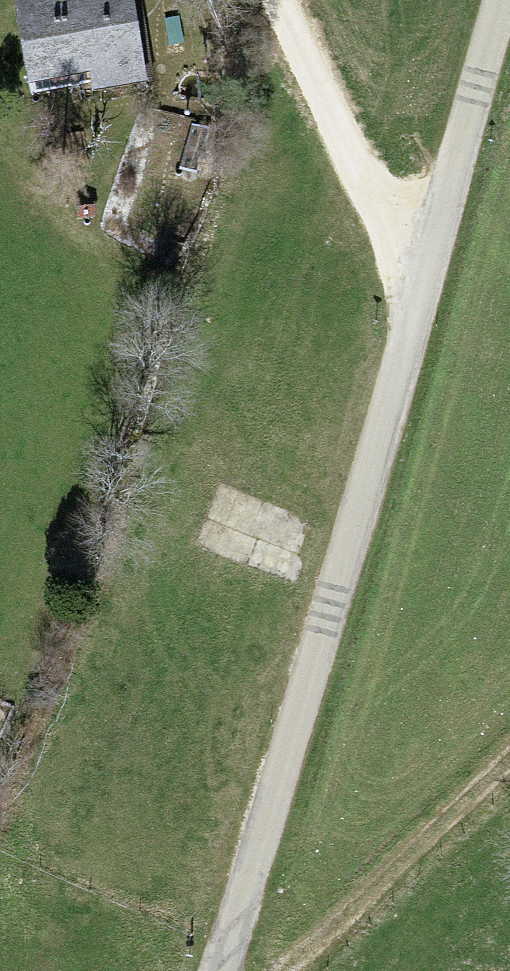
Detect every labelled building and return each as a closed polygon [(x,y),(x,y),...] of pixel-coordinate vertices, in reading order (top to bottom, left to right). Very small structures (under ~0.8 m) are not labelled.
[(125,0),(49,0),(12,4),(24,102),(136,89),(125,0)]
